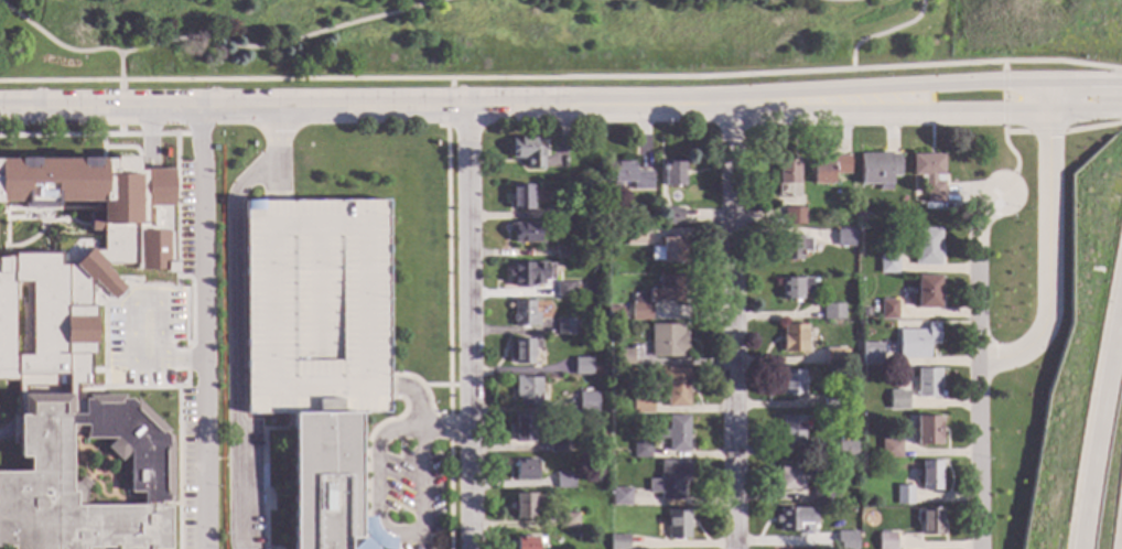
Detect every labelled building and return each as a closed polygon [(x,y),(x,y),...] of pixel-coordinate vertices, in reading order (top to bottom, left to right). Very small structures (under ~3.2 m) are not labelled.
[(536,138),(536,147),(543,147),(543,157),(542,157),(542,169),(525,169),(525,162),(519,162),(519,158),(511,158),(510,139),(536,138)] [(898,177),(891,177),(891,191),(877,191),(877,185),(860,185),(860,155),(898,154),(898,177)] [(943,175),(941,175),(941,181),(942,181),(942,203),(925,203),(924,183),(918,183),(918,175),(911,175),(911,154),(942,154),(943,175)] [(18,380),(0,380),(0,160),(110,159),(111,161),(112,161),(112,157),(137,157),(137,170),(170,169),(171,206),(169,206),(169,232),(170,262),(174,262),(174,272),(163,272),(162,262),(159,262),(160,270),(132,270),(132,266),(106,266),(104,267),(123,288),(111,300),(90,280),(89,284),(88,304),(93,304),(95,344),(93,345),(94,357),(89,357),(88,385),(75,387),(75,392),(67,392),(24,394),(17,394),(18,380)] [(849,174),(833,174),(833,182),(831,182),(831,184),(811,184),(811,161),(831,160),(831,157),(849,157),(849,174)] [(634,171),(650,171),(650,190),(632,190),(632,182),(621,182),(621,192),(612,192),(612,162),(634,162),(634,171)] [(683,186),(664,186),(664,162),(683,162),(683,186)] [(797,174),(798,174),(798,196),(776,196),(776,184),(777,184),(777,162),(797,162),(797,174)] [(531,211),(511,211),(511,185),(530,185),(531,211)] [(395,537),(395,548),(380,548),(377,548),(376,548),(291,548),(290,415),(245,415),(244,201),(387,200),(388,413),(356,413),(357,539),(363,532),(360,525),(359,517),(374,517),(375,523),(379,531),(385,535),(395,537)] [(569,219),(554,219),(554,205),(569,204),(569,219)] [(681,225),(664,225),(664,208),(681,208),(681,225)] [(805,226),(784,226),(784,208),(805,208),(805,226)] [(539,243),(511,243),(511,233),(509,233),(507,230),(507,227),(509,224),(538,224),(539,243)] [(643,245),(625,245),(625,229),(643,229),(643,245)] [(853,246),(837,246),(835,230),(853,229),(853,246)] [(939,266),(914,266),(913,229),(939,229),(939,266)] [(800,237),(810,237),(810,254),(801,254),(801,259),(779,259),(779,235),(800,234),(800,237)] [(681,244),(684,244),(684,256),(681,256),(681,263),(660,262),(660,261),(649,260),(649,247),(660,247),(660,237),(681,237),(681,244)] [(571,258),(554,259),(554,248),(571,247),(571,258)] [(897,272),(878,273),(878,255),(897,255),(897,272)] [(531,288),(511,288),(511,280),(506,280),(506,270),(511,270),(513,262),(531,262),(531,288)] [(681,282),(684,282),(686,293),(681,293),(681,302),(651,302),(651,304),(649,305),(650,321),(630,321),(630,303),(632,303),(632,294),(638,294),(638,291),(658,289),(658,277),(681,276),(681,282)] [(938,289),(940,289),(940,297),(938,297),(938,308),(915,308),(915,294),(913,294),(913,290),(916,290),(916,276),(938,276),(938,289)] [(809,294),(801,294),(800,300),(780,300),(780,278),(810,278),(809,294)] [(575,297),(555,297),(555,282),(575,282),(575,297)] [(896,320),(880,320),(880,300),(896,300),(896,320)] [(532,312),(538,312),(538,326),(513,326),(513,322),(511,321),(511,316),(513,315),(511,301),(532,301),(532,312)] [(843,320),(822,320),(822,304),(843,303),(843,320)] [(622,320),(606,320),(606,306),(622,306),(622,320)] [(870,317),(861,317),(861,309),(869,309),(870,317)] [(573,335),(555,335),(555,320),(573,320),(573,335)] [(938,344),(928,344),(928,358),(897,358),(897,330),(927,330),(926,324),(937,323),(938,344)] [(682,332),(686,332),(687,358),(677,358),(676,357),(649,357),(649,324),(682,324),(682,332)] [(806,337),(807,337),(807,351),(806,351),(806,353),(781,353),(781,335),(781,325),(806,325),(806,337)] [(531,341),(539,341),(539,349),(531,349),(531,365),(511,365),(511,338),(531,338),(531,341)] [(881,364),(861,364),(861,343),(881,343),(881,364)] [(843,365),(824,365),(824,348),(843,348),(843,365)] [(632,366),(614,366),(614,349),(630,349),(632,349),(632,366)] [(592,376),(591,358),(573,359),(573,377),(592,376)] [(688,408),(666,408),(666,368),(688,368),(688,408)] [(939,391),(942,391),(942,398),(916,398),(916,396),(914,396),(914,391),(916,391),(916,369),(939,369),(939,391)] [(801,395),(781,395),(781,370),(801,370),(801,395)] [(520,378),(539,378),(539,406),(518,406),(518,397),(514,397),(514,376),(520,376),(520,378)] [(907,410),(888,411),(888,391),(907,390),(907,410)] [(596,413),(578,413),(578,392),(596,392),(596,413)] [(168,508),(168,548),(10,548),(10,545),(0,545),(0,473),(29,473),(28,456),(18,456),(18,415),(17,396),(23,396),(67,395),(71,395),(71,407),(82,407),(82,395),(129,396),(168,431),(166,439),(171,441),(171,495),(165,495),(165,502),(157,502),(157,508),(168,508)] [(651,413),(632,413),(632,396),(652,396),(651,413)] [(838,410),(822,410),(822,398),(838,398),(838,410)] [(532,443),(513,443),(513,433),(507,433),(507,424),(513,424),(513,416),(532,416),(532,443)] [(688,452),(667,452),(667,439),(657,439),(657,430),(667,430),(667,416),(688,416),(688,452)] [(939,445),(915,445),(915,416),(939,416),(939,445)] [(803,444),(781,444),(781,417),(803,417),(803,444)] [(856,459),(837,459),(837,442),(852,441),(852,434),(855,434),(856,459)] [(564,452),(548,452),(548,440),(564,440),(564,452)] [(900,459),(880,459),(880,440),(900,440),(900,459)] [(650,443),(649,459),(632,458),(632,442),(650,443)] [(529,460),(536,460),(536,481),(514,481),(514,460),(520,460),(520,459),(529,459),(529,460)] [(689,484),(683,484),(683,487),(682,487),(682,500),(659,500),(659,493),(647,493),(647,480),(659,480),(659,462),(689,461),(689,484)] [(940,491),(920,491),(920,478),(917,478),(917,471),(920,471),(920,462),(940,462),(940,491)] [(801,491),(778,491),(778,466),(801,466),(801,491)] [(573,488),(555,488),(555,473),(573,472),(573,488)] [(911,505),(895,505),(895,486),(911,486),(911,505)] [(629,505),(611,506),(611,488),(629,488),(629,505)] [(830,505),(811,505),(811,488),(830,488),(830,505)] [(533,519),(514,519),(514,513),(510,513),(509,504),(514,504),(514,494),(532,494),(533,519)] [(813,525),(809,525),(810,535),(808,535),(808,538),(801,539),(801,534),(797,534),(797,531),(778,532),(778,524),(775,524),(775,517),(778,517),(778,509),(813,508),(813,525)] [(941,535),(920,535),(920,521),(915,521),(915,509),(920,509),(920,508),(941,508),(941,535)] [(689,539),(666,539),(666,509),(689,509),(689,539)] [(578,528),(560,529),(560,514),(576,513),(578,528)] [(856,532),(856,548),(835,548),(835,532),(856,532)] [(895,534),(895,548),(877,548),(877,534),(895,534)] [(627,536),(627,548),(608,548),(608,535),(627,536)] [(536,537),(536,548),(514,548),(514,545),(511,545),(511,540),(515,540),(515,537),(536,537)]
